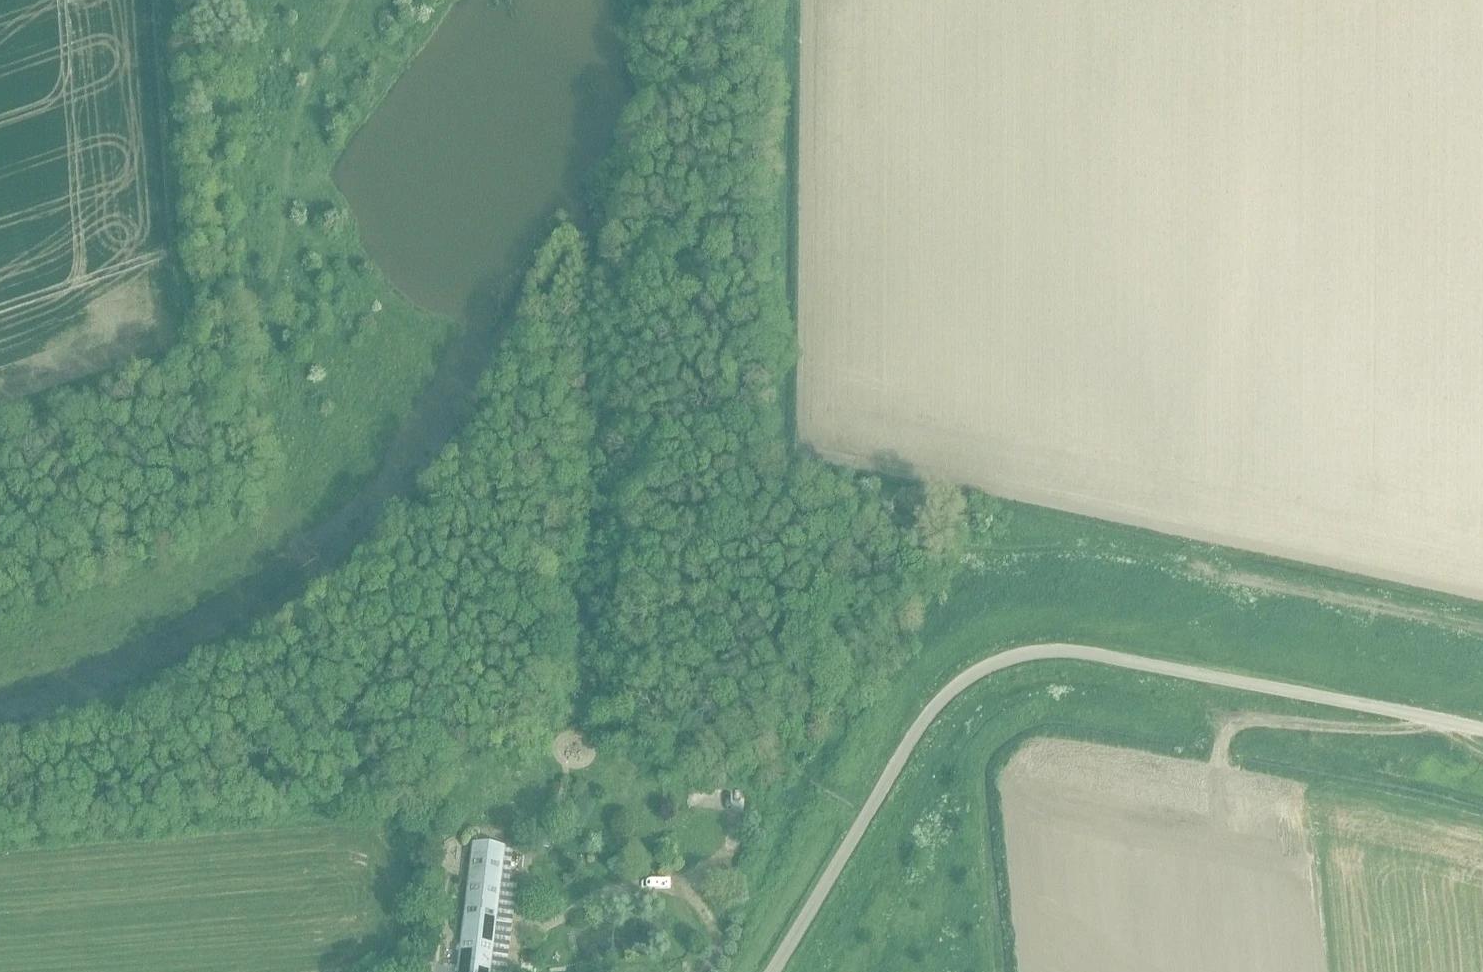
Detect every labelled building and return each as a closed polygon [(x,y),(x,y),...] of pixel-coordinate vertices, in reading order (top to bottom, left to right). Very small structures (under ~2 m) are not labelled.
[(710,797),(751,800),(752,785),(711,782),(710,797)] [(504,848),(472,844),(457,971),(489,971),(504,848)]
